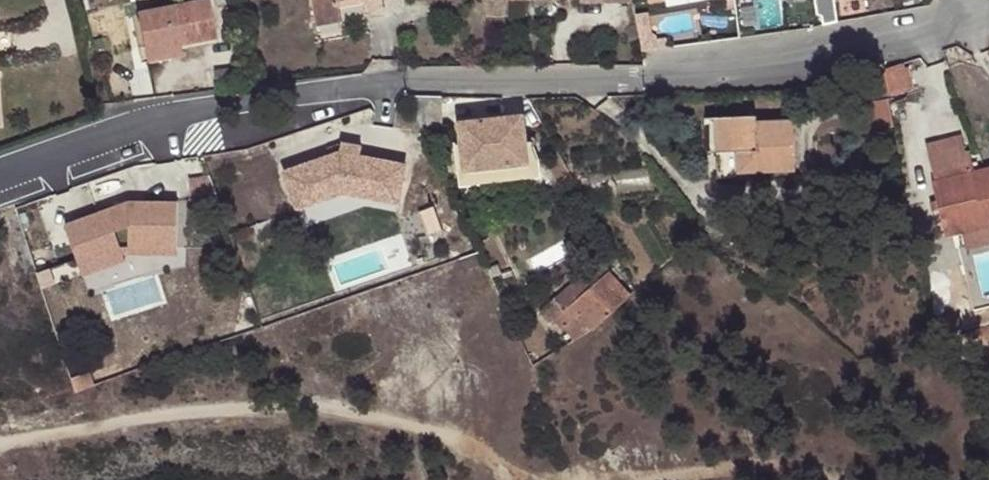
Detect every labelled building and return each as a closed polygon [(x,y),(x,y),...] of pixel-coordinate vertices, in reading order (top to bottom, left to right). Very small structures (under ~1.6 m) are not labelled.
[(178,46),(216,38),(208,0),(205,0),(136,13),(143,48),(177,42),(178,46)] [(315,22),(340,17),(338,4),(362,0),(311,0),(315,22)] [(367,14),(383,11),(381,0),(365,0),(367,14)] [(484,17),(508,17),(508,0),(484,0),(484,17)] [(647,13),(635,15),(642,52),(659,49),(658,41),(657,36),(651,33),(647,13)] [(340,17),(315,22),(316,29),(341,24),(340,17)] [(666,39),(658,41),(659,49),(668,48),(666,39)] [(180,55),(178,46),(177,42),(143,48),(146,62),(180,55)] [(885,95),(880,71),(878,63),(860,69),(867,105),(861,106),(865,132),(891,128),(885,95)] [(901,64),(880,71),(885,95),(906,90),(901,64)] [(469,171),(527,164),(521,118),(458,125),(460,146),(467,146),(469,171)] [(725,174),(794,171),(793,122),(755,124),(755,118),(715,119),(716,147),(724,147),(725,174)] [(945,238),(962,234),(988,227),(988,168),(968,173),(960,139),(926,147),(934,181),(931,182),(945,238)] [(399,180),(402,161),(359,154),(356,143),(353,143),(276,167),(289,210),(335,195),(398,206),(401,187),(399,180)] [(537,163),(527,164),(469,171),(467,146),(460,146),(455,147),(459,188),(539,180),(537,163)] [(173,259),(172,204),(66,208),(68,262),(173,259)] [(966,250),(988,245),(988,227),(962,234),(966,250)] [(592,333),(630,295),(608,272),(598,281),(588,271),(539,313),(554,329),(568,345),(591,332),(592,333)]
